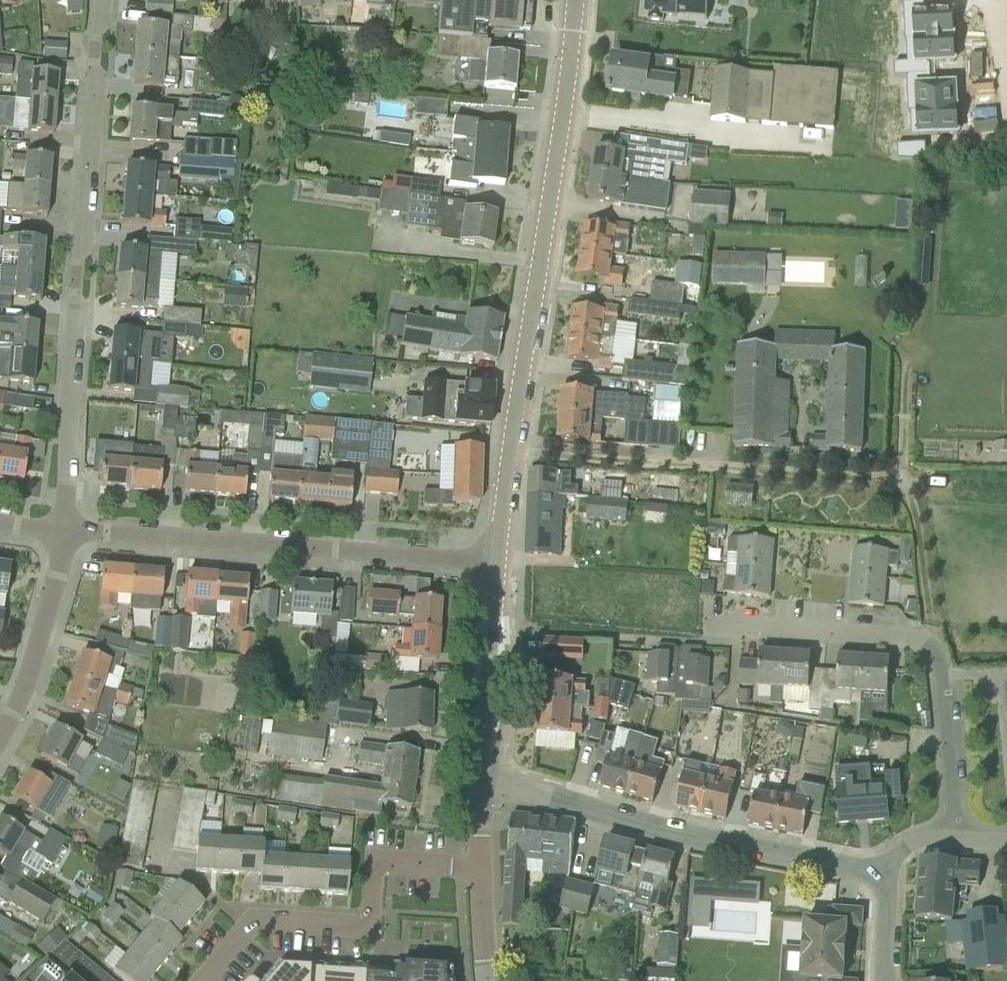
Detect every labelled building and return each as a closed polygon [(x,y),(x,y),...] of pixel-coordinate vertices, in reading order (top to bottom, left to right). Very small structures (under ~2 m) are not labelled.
[(214,7),(213,7),(212,21),(224,23),(225,6),(227,6),(227,0),(214,0),(214,7)] [(439,7),(440,7),(437,39),(482,42),(483,27),(530,31),(533,0),(440,0),(439,7)] [(678,16),(707,19),(709,0),(647,0),(645,15),(649,15),(649,21),(663,22),(664,17),(678,18),(678,16)] [(146,13),(171,15),(172,2),(147,1),(146,13)] [(928,15),(928,4),(904,5),(904,16),(913,16),(914,40),(954,38),(954,34),(957,34),(956,19),(953,19),(953,14),(928,15)] [(192,20),(191,36),(223,38),(224,23),(212,21),(192,20)] [(266,25),(244,29),(247,49),(268,46),(287,43),(285,29),(267,32),(266,25)] [(138,26),(136,56),(178,60),(179,45),(181,30),(138,26)] [(25,32),(3,35),(5,53),(26,51),(25,32)] [(954,43),(954,38),(914,40),(915,64),(907,65),(907,77),(931,76),(930,64),(955,63),(955,58),(958,58),(958,43),(954,43)] [(483,89),(515,92),(517,58),(489,56),(490,43),(482,42),(437,39),(435,60),(469,63),(486,64),(484,86),(483,89)] [(65,61),(67,44),(44,43),(43,60),(65,61)] [(691,75),(675,73),(677,60),(648,57),(638,55),(637,62),(615,58),(610,92),(672,100),(673,97),(687,99),(691,75)] [(177,75),(178,60),(136,56),(133,86),(177,89),(177,75)] [(11,77),(12,59),(0,59),(0,76),(11,77)] [(29,102),(56,105),(58,75),(31,73),(31,66),(18,65),(15,101),(29,102)] [(775,76),(716,71),(712,121),(746,124),(834,131),(839,74),(799,71),(798,79),(775,77),(775,76)] [(917,112),(958,111),(958,110),(957,110),(956,86),(931,87),(931,76),(907,77),(908,89),(916,88),(918,112),(917,112)] [(368,96),(355,95),(354,106),(367,107),(368,96)] [(13,131),(53,135),(56,105),(29,102),(15,101),(13,131)] [(446,118),(447,103),(416,101),(415,115),(446,118)] [(226,119),(228,106),(189,102),(187,115),(226,119)] [(172,111),(132,108),(129,142),(153,144),(153,143),(169,144),(170,125),(171,125),(172,111)] [(958,115),(958,111),(917,112),(918,137),(959,135),(958,130),(962,130),(961,115),(958,115)] [(456,154),(506,159),(509,130),(479,128),(479,123),(453,121),(451,154),(456,154)] [(410,147),(411,137),(380,133),(379,143),(410,147)] [(612,151),(597,149),(593,174),(629,180),(629,179),(664,184),(667,163),(687,166),(689,147),(614,136),(612,151)] [(209,160),(210,142),(184,140),(182,158),(209,160)] [(926,145),(902,146),(903,158),(927,157),(926,145)] [(688,161),(706,164),(709,150),(690,147),(688,161)] [(474,184),(504,186),(506,159),(456,154),(454,167),(450,167),(448,186),(474,188),(474,184)] [(23,187),(49,189),(51,159),(26,157),(25,159),(10,158),(9,170),(25,172),(23,187)] [(234,162),(209,160),(182,158),(179,158),(178,181),(232,185),(234,162)] [(249,174),(252,170),(250,165),(244,164),(241,169),(243,174),(249,174)] [(127,166),(124,196),(151,198),(152,183),(168,184),(170,170),(127,166)] [(629,180),(593,174),(589,200),(661,211),(664,193),(638,189),(637,194),(627,193),(629,180)] [(1,184),(9,185),(10,176),(2,175),(1,184)] [(438,200),(440,192),(441,185),(410,180),(408,196),(438,200)] [(21,217),(47,219),(49,189),(23,187),(8,185),(5,213),(22,215),(21,217)] [(356,199),(357,188),(328,185),(326,196),(356,199)] [(727,228),(731,196),(695,193),(693,225),(708,228),(708,227),(727,228)] [(151,198),(124,196),(122,225),(164,229),(166,214),(150,213),(151,198)] [(459,244),(492,249),(496,216),(468,213),(469,204),(438,200),(408,196),(405,217),(404,228),(460,235),(459,244)] [(782,229),(783,215),(768,214),(767,228),(782,229)] [(175,221),(173,241),(198,243),(200,223),(175,221)] [(613,229),(585,225),(582,250),(626,256),(628,242),(630,243),(632,226),(613,224),(613,229)] [(703,258),(705,240),(694,239),(692,257),(703,258)] [(42,272),(45,243),(19,240),(19,242),(0,241),(0,250),(2,250),(2,253),(18,255),(17,270),(42,272)] [(254,250),(228,248),(227,264),(253,266),(254,250)] [(145,251),(120,249),(118,279),(159,282),(162,255),(145,253),(145,251)] [(626,256),(582,250),(578,276),(606,280),(605,285),(624,287),(626,272),(611,270),(613,255),(626,257),(626,256)] [(766,257),(714,256),(713,285),(765,286),(766,257)] [(682,264),(679,286),(685,287),(700,289),(703,266),(682,264)] [(40,302),(42,272),(17,270),(16,285),(0,284),(0,298),(14,298),(14,300),(40,302)] [(159,282),(118,279),(115,308),(140,311),(141,309),(157,311),(159,282)] [(682,306),(685,287),(653,283),(651,302),(682,306)] [(245,311),(246,291),(224,289),(222,309),(245,311)] [(682,306),(651,302),(631,300),(629,315),(680,321),(682,306)] [(571,333),(617,339),(621,309),(603,306),(602,311),(574,308),(571,333)] [(200,328),(201,313),(163,310),(162,325),(186,327),(192,327),(195,327),(200,328)] [(496,363),(500,342),(503,320),(468,314),(465,329),(406,319),(389,317),(388,323),(386,338),(393,339),(402,341),(401,345),(401,347),(461,356),(460,357),(496,363)] [(35,355),(38,326),(13,324),(12,326),(0,325),(0,353),(35,355)] [(162,325),(161,339),(185,341),(185,339),(186,327),(162,325)] [(812,451),(862,452),(866,352),(835,351),(836,335),(776,331),(775,347),(739,346),(735,447),(791,449),(792,435),(788,435),(789,407),(775,407),(777,360),(832,363),(829,438),(812,437),(812,451)] [(113,332),(111,362),(152,365),(153,336),(113,332)] [(617,339),(571,333),(568,359),(595,363),(595,367),(612,370),(613,368),(617,339)] [(681,334),(680,346),(692,348),(693,335),(681,334)] [(35,355),(0,353),(0,381),(8,381),(8,383),(33,385),(35,355)] [(296,375),(311,377),(310,387),(369,393),(373,363),(298,355),(296,375)] [(151,380),(152,365),(111,362),(108,392),(133,394),(134,391),(150,393),(151,380)] [(690,369),(625,362),(623,380),(687,388),(688,387),(690,369)] [(230,380),(229,387),(235,392),(242,388),(243,381),(237,377),(230,380)] [(404,420),(490,428),(493,389),(424,383),(423,402),(405,400),(404,420)] [(188,394),(189,392),(157,389),(155,408),(187,411),(187,410),(197,411),(199,395),(188,394)] [(656,389),(653,421),(680,423),(683,391),(656,389)] [(603,419),(627,421),(629,399),(629,396),(608,395),(607,402),(593,401),(594,393),(563,391),(561,416),(603,419)] [(4,408),(16,410),(18,397),(6,395),(4,408)] [(176,442),(178,420),(176,420),(176,410),(163,410),(161,441),(176,442)] [(241,427),(248,427),(246,453),(260,454),(261,436),(263,416),(242,415),(241,427)] [(263,416),(261,436),(284,438),(285,418),(263,416)] [(602,434),(603,419),(561,416),(559,441),(590,443),(601,444),(602,434)] [(193,443),(194,421),(178,420),(176,442),(193,443)] [(318,443),(331,444),(333,422),(305,420),(303,442),(318,443)] [(650,423),(627,421),(625,446),(648,448),(650,423)] [(330,463),(332,463),(332,462),(367,465),(371,425),(333,422),(331,444),(330,463)] [(392,427),(371,425),(367,465),(366,473),(388,475),(392,427)] [(23,483),(29,441),(17,439),(14,454),(0,452),(0,479),(23,483)] [(298,505),(350,510),(353,477),(329,475),(329,480),(314,479),(318,443),(303,442),(302,459),(298,505)] [(1006,453),(1006,443),(996,442),(996,453),(1006,453)] [(99,488),(129,490),(131,463),(114,462),(116,447),(103,446),(99,488)] [(129,490),(160,493),(163,451),(151,450),(132,449),(131,463),(129,490)] [(454,449),(454,476),(480,477),(481,449),(454,449)] [(213,498),(215,471),(199,469),(200,454),(187,453),(184,495),(213,498)] [(236,457),(217,456),(215,471),(213,498),(244,500),(248,458),(236,457)] [(298,505),(302,459),(286,458),(286,463),(274,462),(272,477),(271,476),(268,502),(298,505)] [(565,498),(566,489),(572,489),(572,473),(530,472),(528,507),(549,508),(549,497),(565,498)] [(388,475),(366,473),(364,494),(396,497),(398,476),(388,475)] [(632,475),(611,473),(610,479),(624,480),(622,497),(630,498),(630,495),(632,475)] [(453,505),(479,506),(480,477),(454,476),(453,493),(423,492),(423,508),(453,509),(453,505)] [(622,500),(623,483),(603,482),(601,498),(622,500)] [(754,488),(728,486),(726,506),(752,508),(754,488)] [(564,515),(565,498),(549,497),(549,508),(528,507),(527,555),(560,556),(562,515),(564,515)] [(589,498),(587,520),(627,523),(629,501),(589,498)] [(688,527),(700,527),(700,519),(689,519),(688,527)] [(708,524),(707,536),(725,537),(726,526),(708,524)] [(738,567),(772,570),(774,541),(740,539),(740,540),(729,539),(728,555),(739,555),(738,567)] [(855,548),(852,576),(887,579),(888,567),(898,568),(900,553),(889,552),(889,551),(855,548)] [(0,566),(0,639),(4,615),(3,615),(5,598),(6,598),(10,568),(0,566)] [(736,595),(770,598),(772,570),(738,567),(737,579),(727,578),(725,593),(736,594),(736,595)] [(130,610),(133,571),(102,569),(100,596),(101,596),(100,609),(114,610),(114,599),(130,600),(129,610),(130,610)] [(161,600),(163,574),(133,571),(130,610),(146,611),(145,612),(159,613),(160,600),(161,600)] [(214,622),(216,604),(218,578),(187,575),(185,602),(186,602),(185,615),(196,616),(196,621),(214,622)] [(887,579),(852,576),(851,592),(853,592),(852,603),(850,603),(850,605),(884,607),(887,579)] [(246,606),(248,580),(218,578),(216,604),(231,605),(229,631),(243,632),(243,623),(245,605),(246,606)] [(416,598),(430,598),(430,580),(416,580),(416,598)] [(704,582),(703,595),(715,595),(715,582),(704,582)] [(329,619),(332,587),(292,584),(289,615),(329,619)] [(257,623),(273,624),(276,594),(260,592),(257,623)] [(413,619),(412,631),(438,633),(441,603),(399,600),(399,596),(369,594),(367,616),(397,619),(397,617),(413,619)] [(917,602),(905,602),(906,615),(917,615),(917,602)] [(167,649),(169,623),(157,622),(155,648),(167,649)] [(185,623),(173,622),(171,650),(183,651),(185,623)] [(436,664),(438,633),(412,631),(410,649),(394,648),(393,663),(409,664),(409,661),(436,664)] [(112,650),(123,653),(127,654),(127,641),(117,638),(97,633),(94,645),(112,650)] [(251,662),(253,635),(241,634),(239,661),(251,662)] [(679,651),(676,647),(658,646),(658,655),(649,654),(648,683),(658,683),(658,695),(676,697),(676,701),(679,651)] [(547,647),(546,665),(572,667),(573,649),(547,647)] [(702,660),(702,649),(684,647),(679,651),(676,701),(684,702),(700,703),(701,688),(708,689),(710,660),(702,660)] [(74,681),(99,689),(103,677),(109,679),(112,668),(118,670),(123,653),(112,650),(107,663),(82,655),(74,681)] [(783,688),(786,654),(760,652),(760,663),(741,662),(739,685),(772,687),(771,705),(783,705),(783,702),(784,688),(783,688)] [(321,654),(321,666),(332,667),(333,656),(333,655),(321,654)] [(809,689),(811,655),(786,654),(783,688),(784,688),(809,689)] [(363,671),(384,672),(385,657),(370,656),(370,659),(364,659),(363,671)] [(837,696),(822,695),(821,711),(834,712),(834,705),(857,707),(855,726),(859,727),(860,723),(861,706),(862,693),(865,659),(839,657),(837,696)] [(890,661),(865,659),(862,693),(860,723),(871,723),(874,694),(888,695),(890,661)] [(539,704),(539,706),(572,708),(573,694),(585,695),(586,683),(574,682),(574,681),(541,678),(540,690),(537,693),(536,701),(539,704)] [(714,683),(714,689),(726,690),(727,678),(719,678),(714,683)] [(609,706),(629,712),(636,688),(611,680),(609,701),(609,706)] [(126,709),(129,699),(116,695),(99,689),(74,681),(65,708),(109,721),(114,704),(126,709)] [(119,685),(116,695),(129,699),(132,690),(119,685)] [(133,690),(130,699),(141,702),(144,693),(133,690)] [(386,732),(431,733),(432,695),(388,694),(386,732)] [(814,711),(821,711),(822,695),(811,694),(809,710),(814,711)] [(664,699),(656,698),(655,707),(663,708),(664,699)] [(595,710),(608,711),(609,706),(609,701),(595,700),(595,710)] [(711,715),(712,704),(700,703),(684,702),(682,713),(711,715)] [(369,729),(372,708),(338,703),(335,724),(369,729)] [(570,734),(583,735),(583,723),(571,722),(572,708),(539,706),(537,733),(569,735),(570,734)] [(608,711),(595,710),(594,721),(608,722),(608,711)] [(320,763),(326,727),(273,719),(268,756),(320,763)] [(792,739),(794,736),(796,729),(787,722),(780,722),(777,727),(778,733),(786,740),(792,739)] [(605,727),(593,723),(588,738),(601,742),(605,727)] [(101,741),(128,755),(133,757),(138,739),(107,727),(101,741)] [(796,728),(791,755),(789,764),(798,766),(799,757),(804,729),(796,728)] [(80,743),(55,729),(40,757),(77,777),(91,750),(79,744),(80,743)] [(627,795),(643,737),(630,733),(622,760),(609,756),(600,787),(627,795)] [(612,750),(616,737),(604,733),(600,746),(612,750)] [(654,803),(666,763),(654,759),(659,742),(644,738),(644,737),(643,737),(627,795),(654,803)] [(121,769),(128,755),(101,741),(95,755),(121,769)] [(380,783),(414,787),(418,754),(360,746),(357,764),(383,767),(380,783)] [(780,760),(778,770),(786,772),(788,761),(780,760)] [(701,814),(709,780),(700,778),(703,766),(687,762),(676,808),(701,814)] [(886,785),(872,786),(870,768),(835,771),(837,789),(840,824),(890,820),(888,801),(903,800),(901,776),(885,777),(886,785)] [(701,814),(727,820),(737,774),(721,770),(718,782),(709,780),(701,814)] [(46,784),(29,774),(13,800),(35,812),(50,821),(70,787),(51,776),(46,784)] [(320,808),(341,811),(352,813),(353,802),(410,810),(414,787),(380,783),(379,789),(324,781),(323,783),(320,808)] [(132,782),(130,794),(154,799),(157,786),(132,782)] [(215,796),(215,795),(217,784),(207,782),(205,795),(206,795),(215,796)] [(204,807),(205,795),(182,791),(180,803),(204,807)] [(755,793),(749,825),(777,830),(783,799),(755,793)] [(128,806),(152,811),(154,799),(130,794),(128,806)] [(205,795),(204,807),(213,808),(215,796),(205,795)] [(783,799),(777,830),(804,836),(810,804),(783,799)] [(240,817),(242,804),(232,802),(230,816),(240,817)] [(180,803),(177,815),(201,819),(204,807),(180,803)] [(249,819),(251,805),(242,804),(240,817),(249,819)] [(128,806),(126,818),(150,823),(152,811),(128,806)] [(284,824),(286,811),(276,809),(274,823),(284,824)] [(295,812),(286,811),(284,824),(293,825),(295,812)] [(175,827),(199,831),(201,819),(177,815),(175,827)] [(328,830),(330,817),(318,816),(317,828),(328,830)] [(525,840),(527,817),(513,816),(503,927),(522,929),(526,859),(527,841),(525,840)] [(338,818),(330,817),(328,830),(337,831),(338,818)] [(526,859),(544,862),(549,819),(527,817),(525,840),(527,841),(526,859)] [(150,823),(126,818),(123,830),(148,835),(150,823)] [(571,876),(577,822),(549,819),(544,862),(543,872),(571,876)] [(34,841),(22,834),(22,833),(1,820),(0,821),(0,855),(6,859),(0,869),(13,877),(14,877),(32,887),(37,876),(20,866),(28,853),(51,866),(66,841),(48,831),(40,845),(34,841)] [(117,830),(100,827),(96,851),(113,854),(117,830)] [(197,842),(199,831),(175,827),(173,839),(197,843),(197,842)] [(146,846),(148,835),(123,830),(121,842),(146,846)] [(171,851),(194,855),(197,843),(173,839),(171,851)] [(612,890),(637,897),(648,851),(635,848),(607,840),(598,873),(615,877),(612,890)] [(121,842),(119,854),(143,858),(146,846),(121,842)] [(197,842),(197,843),(194,855),(196,855),(195,874),(217,875),(219,843),(197,842)] [(219,843),(217,875),(238,876),(240,844),(219,843)] [(240,844),(238,876),(260,878),(261,859),(263,859),(263,845),(240,844)] [(674,885),(670,884),(676,859),(648,851),(643,871),(637,897),(632,913),(652,918),(654,909),(667,913),(674,885)] [(119,854),(117,866),(141,870),(143,858),(119,854)] [(261,859),(260,878),(259,892),(281,893),(283,861),(263,859),(261,859)] [(921,860),(919,886),(941,888),(940,894),(954,895),(955,887),(972,890),(979,890),(981,865),(921,860)] [(303,894),(305,862),(283,861),(281,893),(303,894)] [(303,894),(325,896),(327,863),(305,862),(303,894)] [(347,897),(349,864),(327,863),(325,896),(347,897)] [(0,873),(0,902),(2,904),(3,903),(7,905),(41,925),(55,901),(21,882),(20,883),(0,872),(0,873)] [(130,884),(132,875),(117,873),(116,882),(130,884)] [(582,885),(569,881),(561,910),(575,913),(582,885)] [(130,884),(116,882),(114,890),(128,893),(130,884)] [(737,884),(714,883),(713,898),(736,900),(737,884)] [(203,906),(178,885),(164,902),(190,922),(203,906)] [(595,889),(582,885),(575,913),(588,917),(595,889)] [(952,922),(954,900),(954,895),(940,894),(941,888),(919,886),(916,919),(952,922)] [(106,896),(92,888),(86,899),(99,907),(106,896)] [(707,925),(709,902),(693,901),(691,924),(707,925)] [(190,922),(164,902),(150,918),(176,939),(190,922)] [(112,905),(106,913),(116,920),(122,913),(112,905)] [(836,909),(828,909),(828,925),(806,924),(802,980),(843,980),(847,928),(862,929),(864,912),(836,909)] [(1006,969),(1006,934),(1005,920),(998,921),(996,911),(969,915),(970,924),(962,925),(968,973),(1006,969)] [(110,928),(116,920),(106,913),(100,920),(110,928)] [(181,943),(176,939),(150,918),(150,919),(155,923),(141,939),(167,960),(181,943)] [(9,942),(24,951),(33,936),(17,926),(15,929),(0,920),(0,937),(9,942)] [(99,934),(88,924),(82,932),(93,941),(99,934)] [(664,967),(677,968),(680,937),(661,935),(658,967),(664,967)] [(167,960),(141,939),(127,956),(153,977),(167,960)] [(64,943),(24,980),(111,980),(64,943)] [(127,956),(113,973),(123,980),(150,980),(153,977),(127,956)] [(524,960),(509,958),(508,969),(523,971),(524,960)] [(614,968),(614,971),(603,971),(603,980),(612,980),(631,980),(632,962),(624,961),(614,968)] [(2,980),(8,974),(0,967),(0,980),(2,980)] [(370,973),(370,968),(357,967),(357,973),(286,968),(275,980),(369,980),(370,973)] [(369,980),(449,980),(450,969),(408,967),(408,971),(399,971),(399,975),(370,973),(369,980)] [(639,970),(638,980),(676,980),(676,972),(639,970)]
